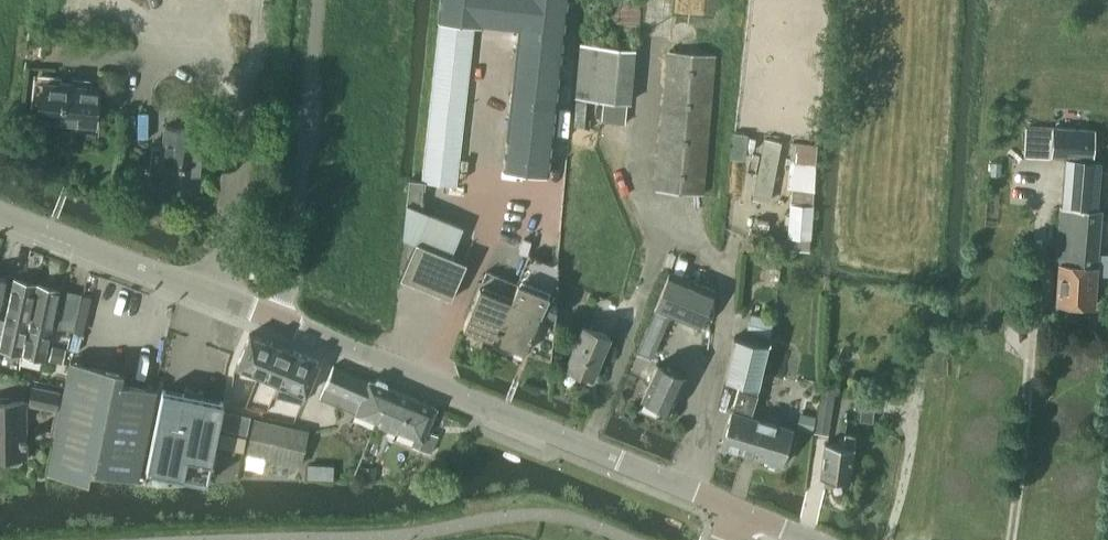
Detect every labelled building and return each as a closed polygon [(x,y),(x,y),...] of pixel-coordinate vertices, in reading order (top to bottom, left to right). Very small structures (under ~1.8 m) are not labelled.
[(483,24),(485,6),(520,10),(518,28),(502,168),(548,173),(568,0),(439,0),(437,19),(483,24)] [(439,21),(421,180),(425,181),(456,185),(474,25),(439,21)] [(581,43),(577,97),(607,99),(629,101),(634,47),(581,43)] [(657,190),(702,193),(714,54),(669,50),(657,190)] [(44,82),(41,120),(94,125),(96,106),(97,87),(44,82)] [(160,182),(198,186),(203,128),(165,125),(160,182)] [(1093,306),(1095,274),(1107,275),(1107,254),(1097,254),(1101,211),(1095,211),(1099,158),(1091,158),(1092,129),(1052,127),(1052,130),(1027,128),(1024,155),(1068,157),(1063,209),(1061,208),(1055,264),(1058,264),(1055,303),(1093,306)] [(753,199),(771,202),(782,141),(764,138),(753,199)] [(787,187),(813,189),(818,144),(792,142),(787,187)] [(415,243),(401,278),(450,298),(450,299),(466,262),(465,261),(464,261),(450,255),(462,226),(422,210),(425,181),(421,180),(409,179),(406,203),(402,238),(415,243)] [(754,238),(765,240),(768,219),(757,218),(754,238)] [(783,249),(809,251),(810,238),(784,236),(783,249)] [(517,283),(493,340),(524,352),(525,351),(541,311),(554,317),(555,317),(557,280),(558,266),(557,265),(556,265),(552,263),(551,263),(530,254),(529,254),(528,254),(517,283)] [(463,328),(493,340),(517,283),(486,270),(463,328)] [(669,272),(654,309),(655,309),(669,315),(699,327),(714,290),(669,272)] [(808,285),(819,290),(824,278),(813,274),(808,285)] [(13,278),(6,313),(28,318),(36,283),(13,278)] [(36,283),(28,318),(52,322),(59,288),(36,283)] [(21,352),(28,318),(6,313),(0,339),(0,348),(21,352)] [(62,315),(60,324),(60,327),(71,329),(72,330),(75,317),(62,315)] [(744,331),(768,337),(771,320),(748,315),(744,331)] [(28,318),(21,352),(44,357),(52,322),(28,318)] [(564,369),(593,380),(609,337),(582,326),(564,369)] [(803,341),(814,343),(816,333),(805,331),(803,341)] [(250,333),(237,365),(263,376),(276,343),(250,333)] [(721,445),(739,451),(750,415),(751,416),(757,394),(767,344),(732,336),(724,380),(740,383),(721,445)] [(276,343),(263,376),(271,379),(279,382),(274,395),(301,401),(302,402),(319,362),(319,361),(285,347),(276,343)] [(50,359),(62,362),(66,349),(53,346),(50,359)] [(117,380),(119,369),(70,359),(47,471),(88,480),(90,469),(137,479),(140,467),(156,388),(117,380)] [(657,364),(642,399),(669,411),(684,376),(678,373),(663,367),(657,364)] [(321,397),(377,420),(390,388),(388,387),(387,381),(377,377),(373,381),(369,379),(369,380),(334,365),(333,367),(321,397)] [(29,403),(56,408),(59,390),(32,385),(29,403)] [(821,387),(814,433),(828,435),(835,389),(821,387)] [(390,388),(377,420),(417,436),(413,446),(430,453),(437,435),(426,430),(436,407),(390,388)] [(162,389),(145,468),(183,476),(187,456),(211,461),(223,402),(201,397),(183,393),(162,389)] [(863,397),(860,423),(872,424),(876,399),(863,397)] [(2,450),(2,456),(6,456),(8,460),(12,463),(17,463),(21,460),(23,456),(26,456),(25,400),(0,400),(0,450),(2,450)] [(224,410),(220,427),(229,429),(233,412),(224,410)] [(233,412),(229,429),(238,431),(241,414),(233,412)] [(800,413),(797,428),(811,431),(815,417),(800,413)] [(241,414),(238,431),(246,433),(250,416),(241,414)] [(750,415),(739,451),(767,459),(768,463),(775,465),(778,463),(782,464),(792,428),(751,416),(750,415)] [(248,453),(299,465),(307,430),(256,418),(248,453)] [(32,432),(34,438),(39,440),(45,438),(47,432),(45,426),(39,424),(34,426),(32,432)] [(221,433),(218,445),(230,447),(233,435),(221,433)] [(824,443),(820,477),(823,477),(825,480),(833,482),(836,479),(848,480),(852,446),(854,434),(843,433),(841,445),(824,443)] [(360,467),(359,483),(375,483),(375,468),(360,467)]
